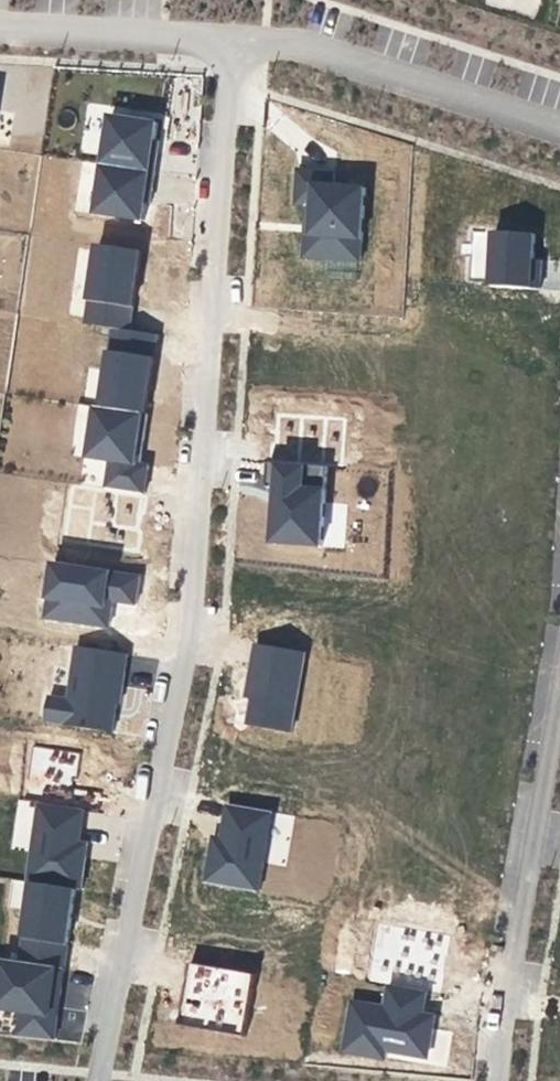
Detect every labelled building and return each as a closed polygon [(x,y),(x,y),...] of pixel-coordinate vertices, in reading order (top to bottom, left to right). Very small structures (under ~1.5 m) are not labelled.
[(157,141),(159,124),(112,117),(105,166),(156,173),(161,141),(157,141)] [(156,173),(105,166),(98,213),(144,220),(146,203),(152,204),(156,173)] [(335,172),(298,169),(296,205),(309,205),(305,258),(362,262),(367,188),(334,186),(335,172)] [(540,288),(543,232),(497,230),(495,287),(540,288)] [(115,328),(130,331),(142,251),(99,245),(87,324),(115,328)] [(103,408),(145,414),(157,334),(130,331),(115,328),(103,408)] [(103,408),(98,407),(90,458),(112,461),(107,490),(145,495),(150,466),(141,465),(148,415),(145,414),(103,408)] [(346,417),(277,412),(274,461),(343,466),(346,417)] [(328,467),(269,463),(267,488),(277,488),(273,543),(323,546),(328,467)] [(148,496),(70,485),(61,543),(140,554),(148,496)] [(141,576),(55,563),(47,618),(110,628),(113,607),(108,606),(109,595),(115,596),(117,602),(137,605),(141,576)] [(133,650),(78,643),(71,693),(52,691),(48,720),(117,730),(121,704),(126,705),(133,650)] [(306,652),(253,643),(244,697),(252,698),(247,724),(292,732),(306,652)] [(40,803),(86,810),(102,812),(104,791),(76,786),(81,752),(33,746),(23,800),(40,803)] [(29,882),(33,883),(76,889),(81,890),(88,845),(81,843),(86,810),(40,803),(29,882)] [(259,892),(273,813),(229,805),(223,840),(214,839),(207,883),(259,892)] [(76,889),(33,883),(21,962),(64,969),(76,889)] [(367,982),(389,985),(429,992),(442,994),(453,936),(377,923),(367,982)] [(0,959),(0,982),(1,982),(0,987),(0,1009),(22,1012),(18,1038),(54,1041),(64,969),(21,962),(0,959)] [(256,974),(188,963),(177,1023),(246,1035),(256,974)] [(65,1018),(80,1018),(80,1009),(85,1009),(86,985),(67,984),(65,1018)] [(352,1001),(343,1053),(386,1061),(388,1052),(420,1058),(431,1051),(435,1028),(428,1027),(430,1015),(425,1014),(429,992),(389,985),(385,1007),(352,1001)]
